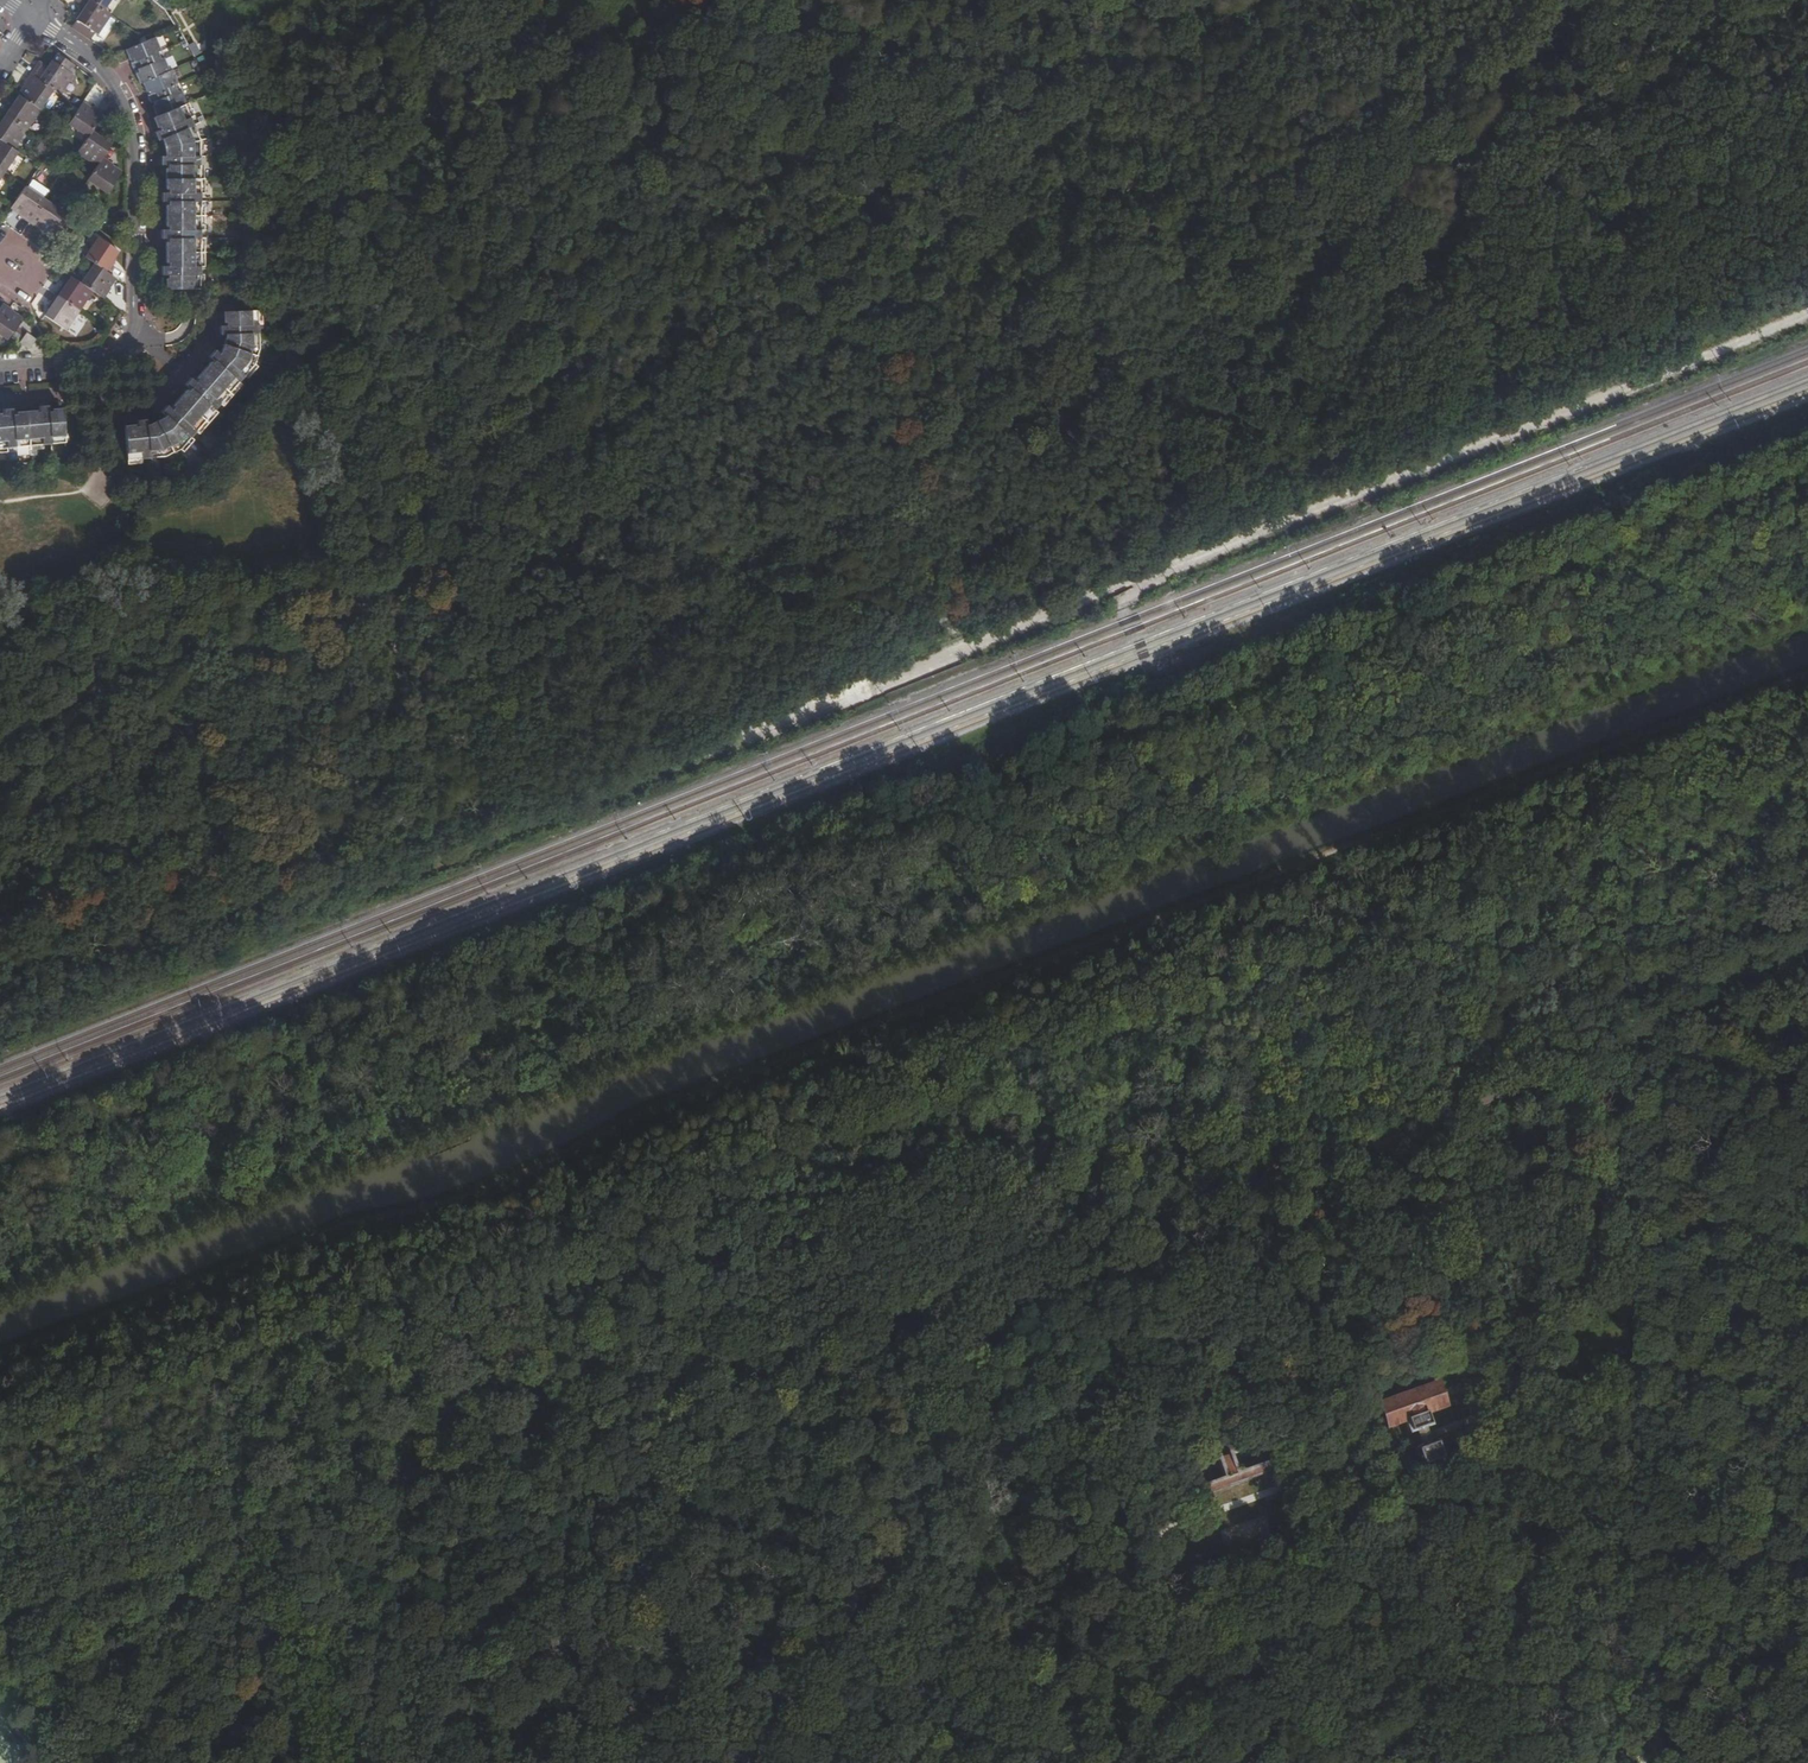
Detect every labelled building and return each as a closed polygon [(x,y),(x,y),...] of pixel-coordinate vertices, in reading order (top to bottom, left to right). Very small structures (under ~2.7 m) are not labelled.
[(70,27),(90,40),(95,32),(97,33),(110,15),(104,10),(89,0),(77,0),(77,1),(82,5),(78,11),(80,13),(70,27)] [(104,10),(111,0),(89,0),(104,10)] [(155,36),(126,49),(130,60),(133,59),(135,62),(140,60),(142,67),(138,68),(139,72),(136,73),(140,84),(143,83),(147,92),(151,90),(156,104),(152,105),(157,116),(152,118),(156,127),(159,126),(160,129),(155,131),(158,139),(164,138),(168,146),(168,155),(162,155),(161,164),(168,165),(168,192),(161,192),(161,201),(168,201),(168,229),(161,229),(162,238),(168,238),(167,265),(162,265),(161,274),(168,274),(168,289),(200,289),(199,140),(185,105),(187,103),(181,90),(178,91),(175,84),(178,83),(172,70),(170,71),(164,58),(161,59),(158,52),(161,51),(155,36)] [(52,90),(58,94),(72,74),(69,72),(74,65),(56,53),(44,70),(35,63),(28,73),(52,90)] [(39,109),(52,90),(28,73),(22,82),(25,84),(17,95),(39,109)] [(25,129),(39,109),(17,95),(11,104),(9,103),(2,113),(25,129)] [(87,137),(93,128),(103,113),(94,106),(92,109),(82,102),(78,108),(68,123),(87,137)] [(12,148),(25,129),(2,113),(0,115),(0,140),(12,148)] [(103,156),(111,143),(102,137),(103,135),(93,128),(87,137),(77,151),(97,165),(103,156)] [(4,171),(17,152),(12,148),(0,140),(0,169),(4,171)] [(97,165),(87,180),(106,192),(120,171),(111,165),(113,163),(103,156),(97,165)] [(18,215),(29,223),(45,199),(25,186),(11,205),(11,207),(20,212),(18,215)] [(45,199),(29,223),(38,229),(40,226),(49,233),(64,212),(45,199)] [(98,236),(84,257),(93,263),(107,272),(114,263),(111,260),(118,250),(98,236)] [(107,287),(114,277),(107,272),(93,263),(80,283),(91,290),(102,298),(110,288),(107,287)] [(61,284),(54,294),(78,310),(91,290),(80,283),(70,276),(63,286),(61,284)] [(78,310),(54,294),(48,303),(50,305),(43,314),(64,329),(78,310)] [(3,303),(0,308),(0,334),(6,338),(20,318),(11,312),(13,309),(3,303)] [(124,428),(126,460),(164,456),(181,449),(183,451),(257,366),(254,363),(259,347),(257,310),(226,311),(226,324),(220,324),(220,334),(226,333),(226,340),(224,348),(220,353),(215,349),(209,356),(214,360),(195,381),(191,377),(185,384),(190,388),(172,409),(167,405),(161,412),(166,417),(151,425),(147,425),(147,419),(138,419),(138,426),(123,428),(124,428)] [(35,339),(26,332),(20,342),(28,349),(35,339)] [(66,442),(63,410),(49,411),(49,405),(40,406),(40,412),(13,414),(13,408),(3,408),(4,415),(0,415),(0,448),(66,442)] [(1439,1379),(1377,1402),(1387,1430),(1406,1423),(1411,1435),(1417,1432),(1422,1446),(1417,1448),(1425,1468),(1447,1460),(1440,1440),(1433,1442),(1428,1429),(1435,1426),(1430,1415),(1449,1408),(1439,1379)] [(1266,1462),(1239,1471),(1231,1451),(1216,1456),(1224,1477),(1192,1488),(1197,1502),(1272,1476),(1266,1462)]
